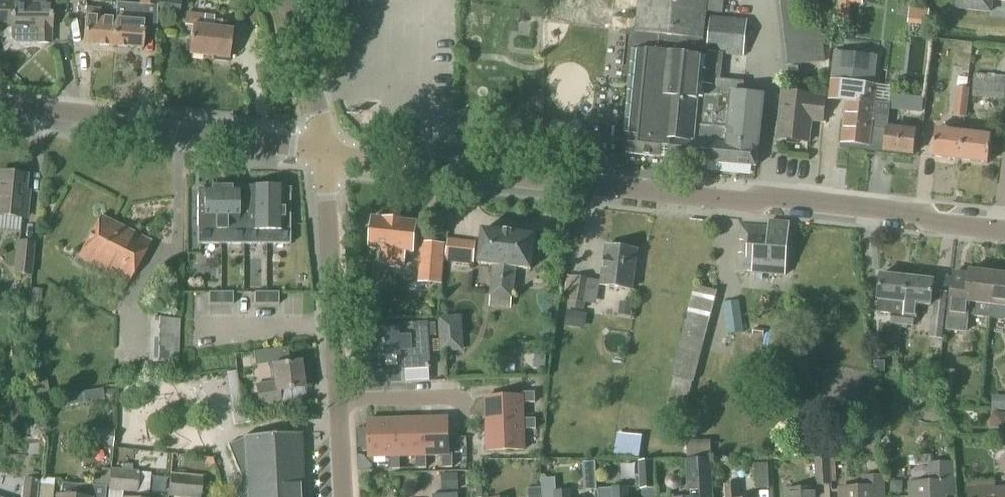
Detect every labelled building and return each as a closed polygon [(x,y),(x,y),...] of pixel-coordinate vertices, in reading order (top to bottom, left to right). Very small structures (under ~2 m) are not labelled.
[(11,26),(10,39),(14,43),(35,44),(50,44),(50,28),(51,28),(50,4),(13,5),(13,0),(0,0),(0,26),(11,26)] [(112,47),(142,50),(143,31),(157,32),(157,6),(157,0),(139,0),(139,6),(116,4),(115,21),(112,47)] [(157,12),(180,14),(181,0),(158,0),(157,12)] [(717,3),(714,3),(714,16),(717,16),(717,19),(755,19),(755,0),(717,0),(717,3)] [(830,20),(805,21),(804,0),(789,0),(793,67),(833,65),(830,20)] [(956,9),(991,13),(992,0),(1004,2),(1004,0),(957,0),(956,9)] [(115,21),(99,19),(100,10),(86,9),(83,45),(112,47),(115,21)] [(213,29),(204,28),(205,16),(185,13),(184,27),(192,28),(188,55),(213,58),(213,61),(228,63),(232,31),(227,31),(228,23),(214,22),(213,29)] [(700,80),(704,39),(635,33),(627,32),(623,78),(625,78),(626,67),(636,68),(629,137),(628,155),(756,168),(756,164),(759,164),(761,162),(762,152),(761,150),(758,150),(763,97),(742,95),(743,83),(700,80)] [(858,92),(873,93),(877,58),(835,53),(829,100),(846,102),(846,101),(856,103),(858,92)] [(974,75),(972,98),(1004,101),(1004,77),(974,75)] [(966,119),(969,90),(956,88),(953,117),(966,119)] [(846,102),(841,144),(871,147),(871,145),(877,146),(882,105),(876,105),(872,104),(873,93),(858,92),(856,103),(846,101),(846,102)] [(823,123),(826,99),(813,98),(813,97),(782,93),(777,140),(808,143),(811,121),(823,123)] [(905,111),(907,96),(890,94),(889,106),(889,109),(905,111)] [(882,105),(877,146),(884,147),(883,152),(914,155),(916,133),(887,129),(889,109),(889,106),(882,105)] [(960,161),(963,134),(935,131),(932,158),(960,161)] [(988,165),(991,137),(963,134),(960,161),(988,165)] [(27,200),(23,200),(25,176),(0,173),(0,217),(25,219),(27,200)] [(220,245),(220,186),(209,186),(209,188),(203,188),(203,189),(197,189),(197,195),(197,245),(220,245)] [(243,245),(243,189),(237,189),(237,188),(232,188),(232,186),(220,186),(220,245),(243,245)] [(243,189),(243,245),(266,245),(266,186),(254,186),(254,188),(249,188),(249,189),(243,189)] [(266,186),(266,245),(290,245),(289,195),(289,189),(283,189),(283,188),(278,188),(278,186),(266,186)] [(129,285),(150,243),(100,217),(78,260),(129,285)] [(413,254),(416,224),(373,219),(370,249),(380,250),(378,265),(405,267),(406,253),(413,254)] [(788,241),(789,224),(769,222),(769,228),(741,227),(740,241),(750,243),(749,254),(740,255),(739,270),(752,271),(752,273),(784,277),(786,257),(791,256),(792,243),(788,241)] [(531,271),(535,237),(483,231),(479,265),(495,267),(491,308),(510,310),(511,299),(515,269),(531,271)] [(448,240),(445,262),(474,265),(476,242),(448,240)] [(30,276),(33,244),(18,243),(14,274),(30,276)] [(442,286),(446,245),(421,243),(418,284),(442,286)] [(632,291),(637,251),(607,247),(602,287),(632,291)] [(990,319),(995,275),(969,272),(969,274),(952,273),(946,332),(966,334),(968,316),(990,319)] [(995,275),(990,319),(1004,320),(1004,276),(995,275)] [(902,326),(907,279),(880,276),(878,301),(877,314),(891,315),(890,324),(902,326)] [(585,312),(590,280),(572,277),(567,309),(585,312)] [(930,307),(933,282),(907,279),(902,326),(913,327),(914,317),(916,317),(917,306),(930,307)] [(31,289),(29,306),(40,307),(42,290),(31,289)] [(942,341),(947,293),(935,291),(929,340),(942,341)] [(208,293),(208,305),(220,305),(220,293),(208,293)] [(232,305),(232,293),(220,293),(220,305),(232,305)] [(266,305),(266,293),(254,293),(254,305),(266,305)] [(266,293),(266,305),(278,305),(278,293),(266,293)] [(568,312),(566,326),(585,330),(587,315),(568,312)] [(178,365),(179,320),(148,319),(148,364),(178,365)] [(473,319),(446,320),(449,354),(475,352),(473,319)] [(369,339),(365,341),(366,350),(370,352),(370,358),(385,357),(385,366),(397,366),(398,371),(401,371),(423,370),(430,369),(431,369),(429,337),(436,336),(435,324),(428,324),(414,325),(390,326),(390,331),(368,333),(369,339)] [(271,367),(273,383),(255,386),(255,387),(241,389),(244,409),(258,407),(280,403),(278,393),(303,389),(299,362),(289,364),(287,349),(253,353),(255,369),(271,367)] [(652,370),(621,370),(621,401),(608,401),(608,439),(627,439),(628,411),(652,411),(652,370)] [(953,396),(955,371),(940,370),(938,395),(953,396)] [(712,371),(682,371),(681,402),(668,402),(668,440),(688,441),(688,412),(712,412),(712,371)] [(23,398),(49,394),(47,382),(21,386),(23,398)] [(113,402),(113,392),(102,391),(104,402),(113,402)] [(524,420),(523,404),(535,404),(535,394),(522,394),(522,397),(485,399),(486,422),(524,420)] [(422,457),(426,457),(442,456),(442,468),(453,468),(452,455),(449,455),(448,418),(421,419),(422,457)] [(18,423),(18,433),(22,436),(28,436),(31,432),(31,423),(28,419),(22,419),(18,423)] [(426,457),(422,457),(421,419),(395,420),(396,458),(400,458),(416,457),(416,469),(426,469),(426,457)] [(400,458),(396,458),(395,420),(368,421),(369,459),(390,458),(390,470),(400,470),(400,458)] [(524,420),(486,422),(487,452),(525,451),(524,431),(536,430),(536,420),(524,420)] [(112,448),(114,432),(93,430),(92,446),(112,448)] [(301,435),(242,438),(242,439),(244,439),(244,440),(227,446),(227,445),(226,445),(236,474),(238,474),(237,473),(244,473),(245,481),(242,482),(237,485),(234,490),(235,496),(236,496),(304,496),(301,435)] [(711,441),(686,442),(687,459),(712,458),(711,441)] [(816,487),(832,486),(830,458),(814,460),(816,487)] [(712,460),(685,461),(687,496),(713,496),(712,460)] [(639,491),(655,490),(653,461),(638,462),(639,491)] [(584,492),(597,491),(595,462),(582,463),(584,492)] [(755,490),(769,489),(768,464),(754,464),(755,490)] [(953,464),(930,466),(931,484),(910,485),(911,496),(943,496),(943,495),(953,494),(953,496),(955,496),(953,464)] [(137,494),(139,472),(110,469),(108,491),(137,494)] [(458,474),(441,475),(442,492),(459,491),(458,485),(458,477),(458,474)] [(202,478),(170,475),(168,496),(200,496),(202,478)] [(883,477),(865,478),(865,489),(840,490),(840,496),(884,496),(883,477)] [(39,480),(23,478),(21,496),(37,496),(39,480)] [(54,479),(40,478),(38,496),(53,496),(54,479)] [(555,480),(541,481),(543,496),(570,496),(569,492),(555,492),(555,480)] [(105,488),(79,485),(77,496),(104,496),(105,488)] [(737,485),(725,486),(726,496),(738,496),(737,485)] [(627,488),(598,490),(598,496),(628,496),(627,488)]
